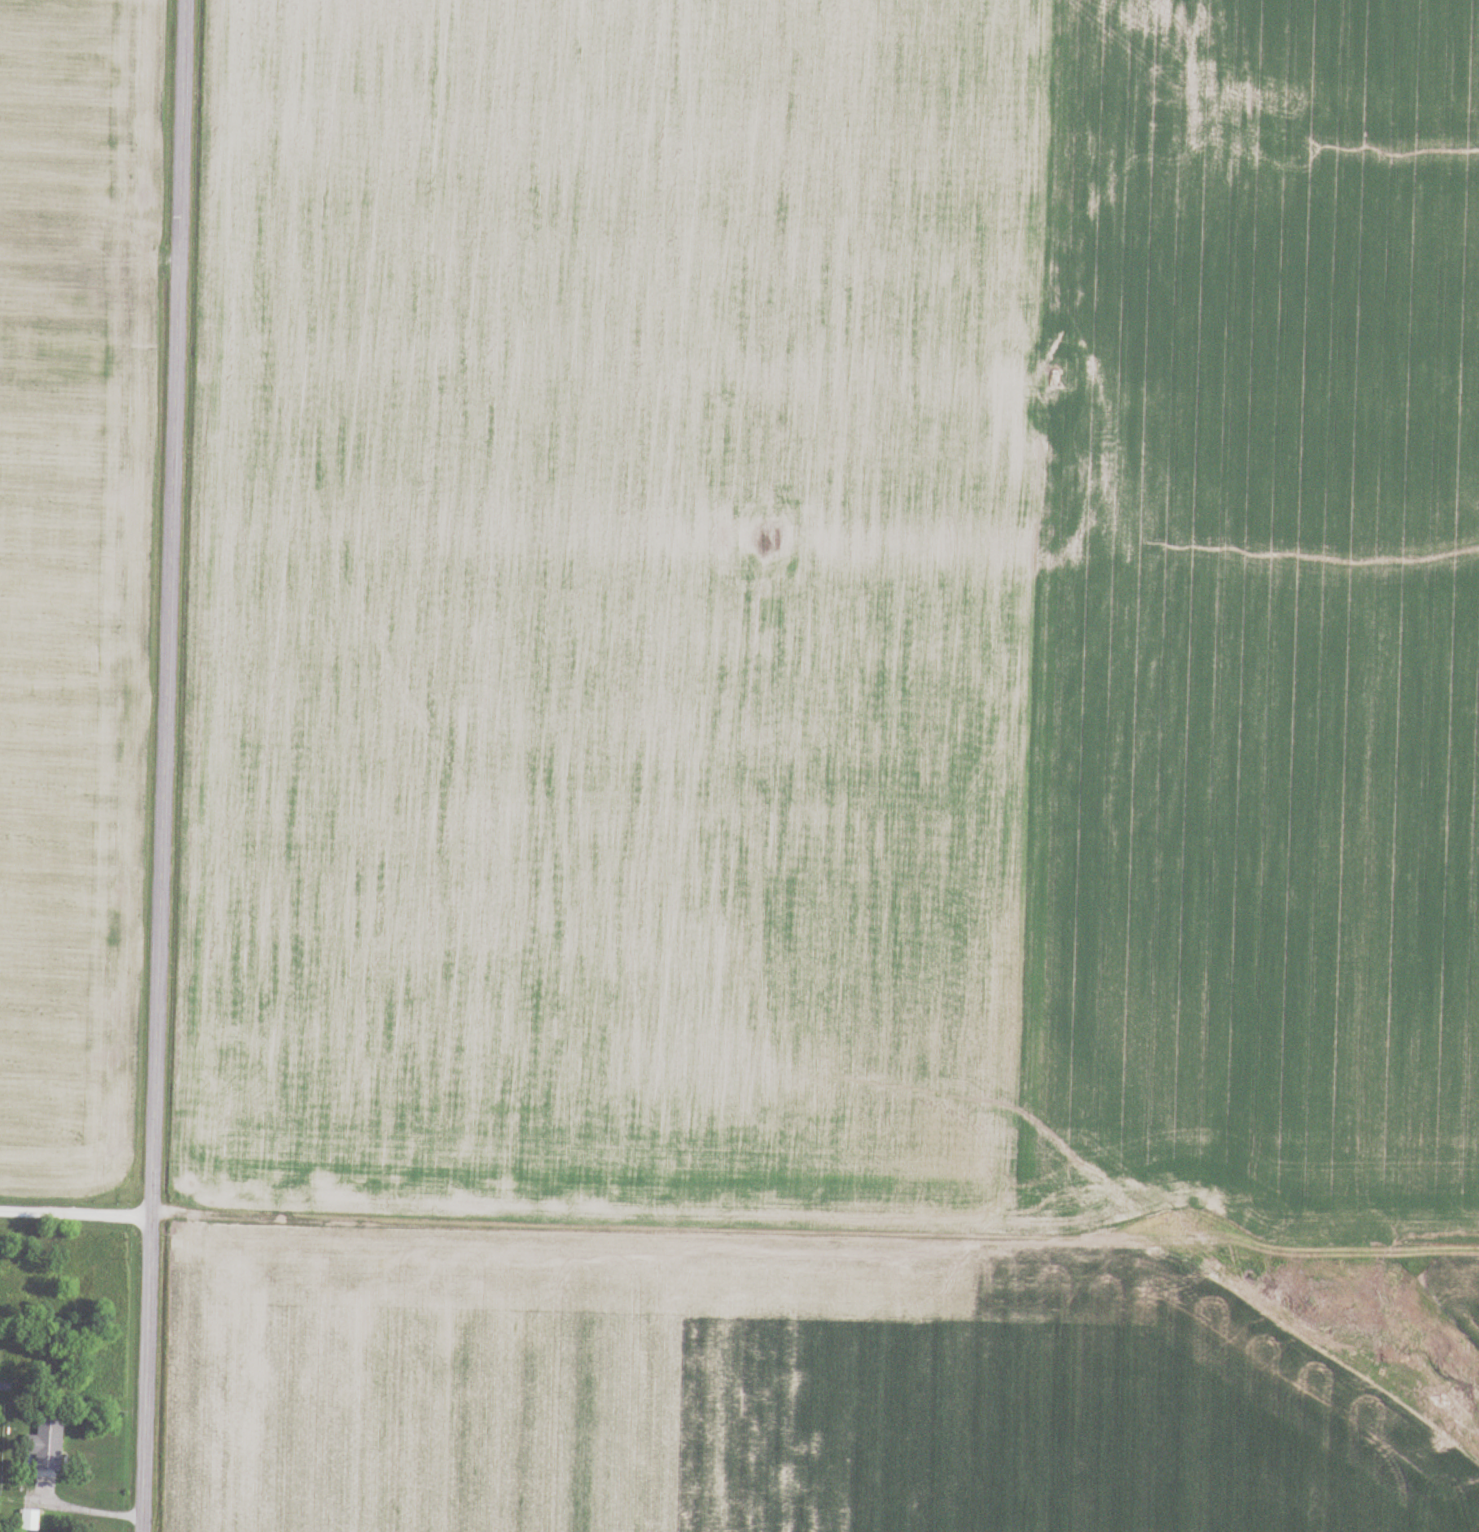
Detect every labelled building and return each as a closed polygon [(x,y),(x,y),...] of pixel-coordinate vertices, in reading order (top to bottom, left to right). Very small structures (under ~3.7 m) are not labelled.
[(36,1455),(35,1470),(62,1472),(64,1419),(39,1418),(39,1436),(26,1435),(25,1455),(36,1455)] [(39,1530),(39,1510),(23,1510),(23,1530),(39,1530)]
